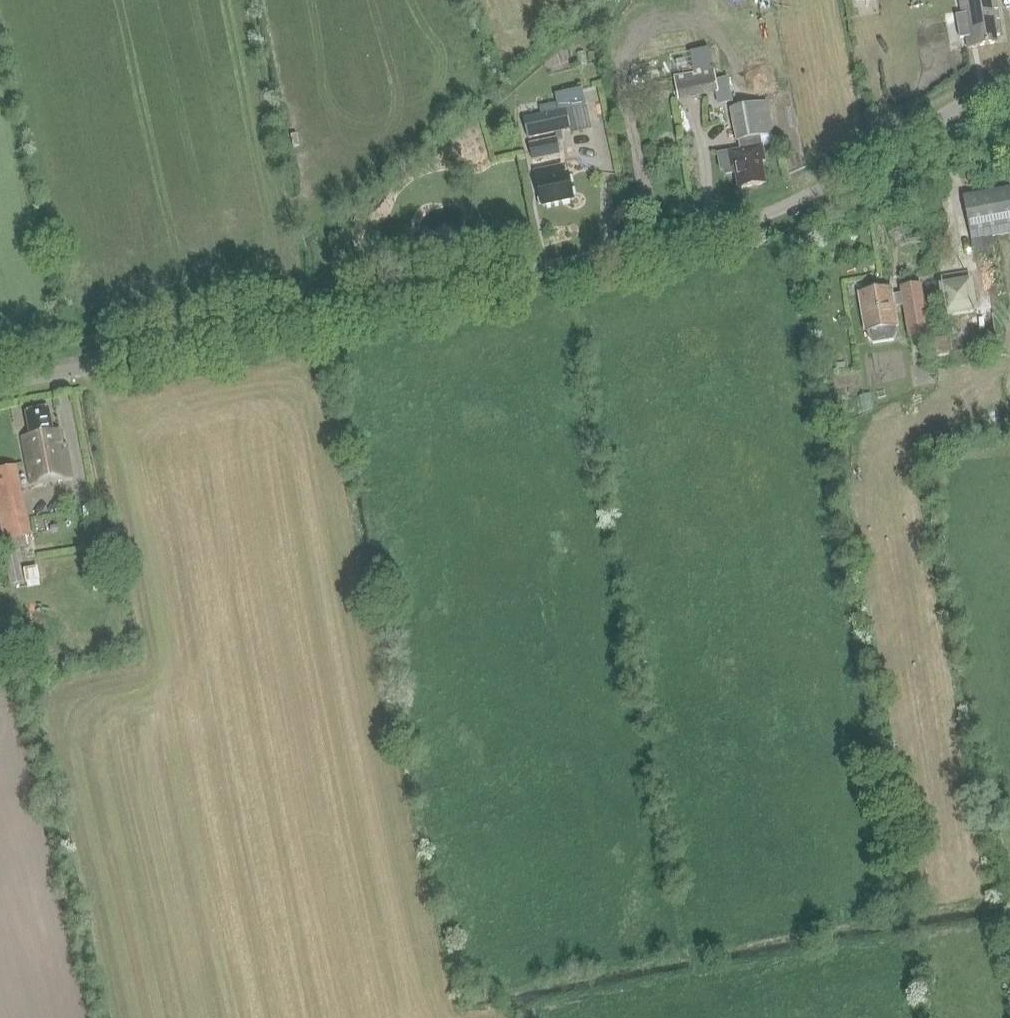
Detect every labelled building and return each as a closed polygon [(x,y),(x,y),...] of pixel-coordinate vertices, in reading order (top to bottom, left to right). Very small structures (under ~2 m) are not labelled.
[(964,38),(966,48),(996,44),(995,35),(1001,34),(995,0),(968,0),(958,2),(960,15),(956,16),(960,39),(964,38)] [(678,101),(718,93),(728,91),(726,81),(716,83),(709,48),(689,52),(694,73),(674,77),(678,101)] [(759,147),(775,144),(767,103),(730,110),(736,142),(738,142),(740,151),(716,156),(720,172),(723,171),(725,176),(734,175),(737,190),(763,185),(759,166),(763,165),(759,147)] [(556,111),(524,118),(528,138),(569,130),(565,109),(556,111)] [(529,144),(532,161),(559,155),(556,139),(529,144)] [(566,175),(564,175),(562,165),(533,172),(543,209),(573,202),(566,175)] [(971,241),(1009,234),(1009,189),(989,193),(991,203),(965,207),(971,241)] [(977,276),(946,280),(950,314),(982,310),(977,276)] [(864,331),(867,330),(868,338),(873,344),(894,341),(897,333),(896,327),(898,327),(895,308),(903,307),(908,338),(930,335),(922,283),(900,287),(901,294),(893,295),(892,287),(858,292),(864,331)] [(951,335),(937,338),(941,354),(954,351),(951,335)] [(28,487),(70,478),(63,446),(60,446),(57,432),(52,433),(47,411),(22,417),(27,440),(18,442),(28,487)] [(31,537),(17,466),(0,469),(0,532),(10,585),(21,583),(14,549),(28,546),(27,537),(31,537)] [(36,567),(34,555),(22,557),(24,570),(26,583),(40,580),(38,567),(36,567)]
